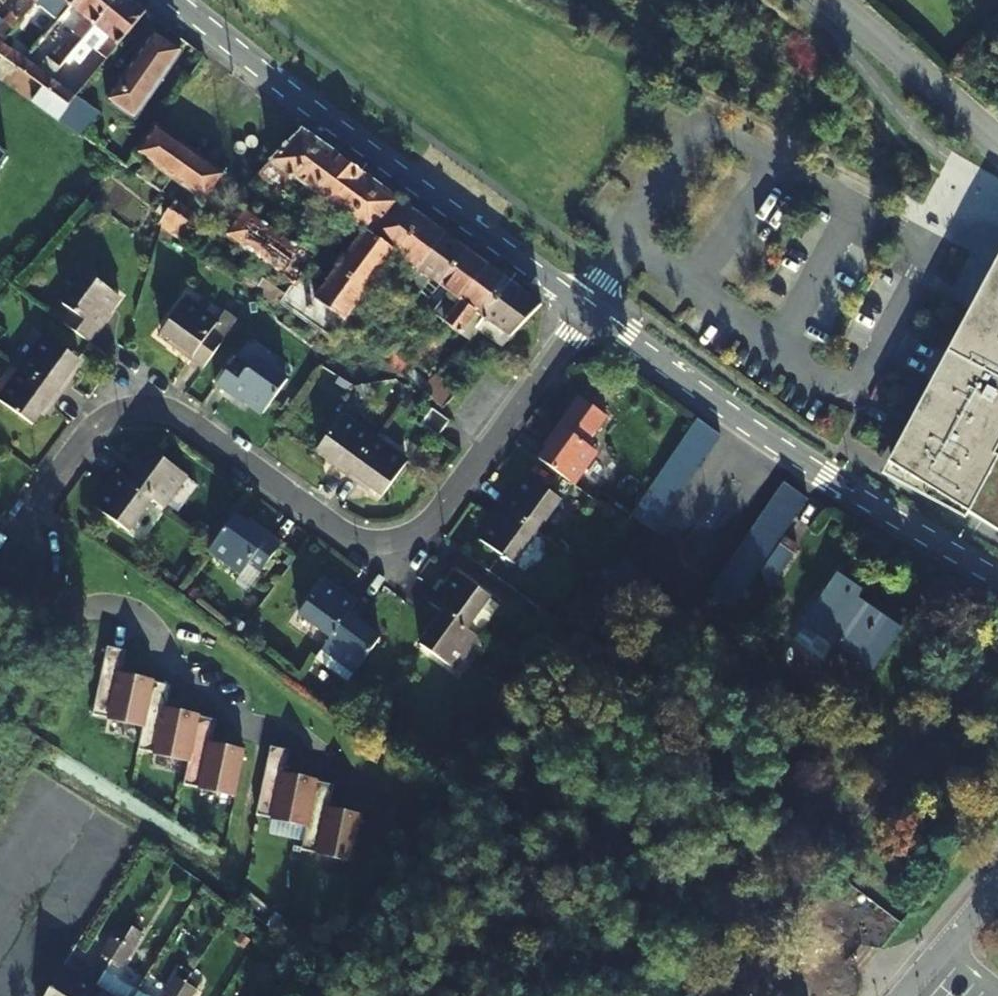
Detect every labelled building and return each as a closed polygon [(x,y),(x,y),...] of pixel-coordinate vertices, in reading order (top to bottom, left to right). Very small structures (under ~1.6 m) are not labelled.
[(35,1),(51,13),(60,0),(36,0),(35,1)] [(70,7),(85,19),(74,32),(51,62),(59,70),(83,40),(94,27),(116,0),(75,0),(70,7)] [(51,13),(59,20),(70,7),(75,0),(60,0),(51,13)] [(94,27),(108,39),(97,51),(74,81),(81,88),(144,13),(146,10),(133,0),(116,0),(94,27)] [(12,28),(29,8),(22,2),(4,23),(12,28)] [(85,19),(70,7),(59,20),(74,32),(85,19)] [(36,47),(53,27),(45,21),(28,41),(36,47)] [(108,39),(94,27),(83,40),(97,51),(108,39)] [(180,49),(154,31),(106,100),(132,118),(180,49)] [(27,58),(2,40),(0,43),(0,56),(18,69),(20,67),(27,58)] [(18,69),(41,86),(44,88),(53,77),(27,58),(20,67),(18,69)] [(44,88),(45,89),(63,103),(66,105),(74,95),(76,94),(53,77),(44,88)] [(35,103),(45,89),(44,88),(41,86),(31,99),(35,103)] [(63,103),(45,89),(35,103),(57,118),(59,115),(66,105),(63,103)] [(59,115),(57,118),(70,128),(87,104),(74,95),(66,105),(59,115)] [(70,128),(84,137),(100,114),(87,104),(70,128)] [(134,151),(207,201),(226,176),(156,126),(154,124),(134,151)] [(294,181),(322,143),(301,128),(254,172),(283,192),(292,180),(294,181)] [(322,174),(326,177),(341,157),(322,143),(294,181),(304,188),(287,212),(296,218),(313,195),(308,191),(322,174)] [(359,171),(341,157),(326,177),(343,189),(359,171)] [(343,189),(326,177),(313,195),(296,218),(305,224),(322,201),(344,217),(371,180),(359,171),(343,189)] [(308,191),(313,195),(326,177),(322,174),(308,191)] [(378,185),(371,180),(344,217),(347,219),(378,185)] [(419,216),(378,185),(347,219),(363,230),(368,231),(385,216),(407,233),(419,216)] [(264,187),(259,193),(275,204),(279,197),(264,187)] [(175,200),(165,215),(160,223),(163,226),(180,238),(182,235),(197,215),(175,200)] [(236,222),(226,236),(293,283),(297,286),(299,284),(303,278),(317,259),(246,209),(244,212),(232,205),(226,215),(236,222)] [(342,265),(368,284),(392,252),(407,233),(385,216),(368,231),(363,230),(339,264),(342,265)] [(421,218),(419,216),(407,233),(392,252),(395,254),(421,218)] [(421,218),(395,254),(402,260),(397,266),(399,269),(386,286),(394,293),(440,236),(442,233),(421,218)] [(329,237),(333,231),(324,225),(318,233),(327,240),(329,237)] [(340,237),(333,231),(329,237),(327,240),(334,245),(340,237)] [(440,236),(394,293),(406,304),(421,287),(417,283),(424,275),(437,285),(463,252),(465,250),(442,233),(440,236)] [(463,252),(437,285),(447,292),(434,311),(447,321),(485,269),(487,266),(477,259),(465,250),(463,252)] [(339,264),(324,253),(319,260),(333,271),(339,264)] [(890,464),(997,528),(997,263),(948,354),(950,356),(935,383),(934,382),(890,464)] [(322,332),(329,338),(366,287),(368,284),(342,265),(339,264),(333,271),(320,289),(315,296),(299,284),(297,286),(293,283),(285,294),(280,301),(322,331),(322,332)] [(485,269),(447,321),(446,322),(461,334),(477,315),(484,320),(508,286),(510,283),(487,266),(485,269)] [(258,288),(260,291),(272,312),(274,309),(280,301),(285,294),(246,267),(240,275),(258,288)] [(66,325),(95,347),(117,317),(112,313),(123,298),(90,274),(65,306),(75,313),(66,325)] [(320,289),(303,278),(299,284),(315,296),(320,289)] [(484,320),(510,338),(538,308),(541,305),(510,283),(508,286),(484,320)] [(447,292),(437,285),(423,302),(434,311),(447,292)] [(365,330),(370,324),(387,302),(378,297),(338,344),(348,351),(355,342),(365,330)] [(200,371),(223,341),(211,332),(217,323),(186,300),(161,334),(176,346),(172,350),(200,371)] [(461,334),(470,341),(481,330),(478,327),(484,320),(477,315),(461,334)] [(478,327),(481,330),(494,340),(501,346),(510,338),(484,320),(478,327)] [(411,361),(437,332),(429,326),(402,352),(396,349),(384,363),(398,375),(400,372),(411,361)] [(21,366),(60,393),(74,374),(69,371),(79,358),(45,333),(21,366)] [(481,354),(488,360),(501,346),(494,340),(481,354)] [(261,412),(285,379),(254,357),(248,365),(236,356),(215,385),(243,406),(246,401),(261,412)] [(420,386),(424,383),(421,381),(426,372),(420,367),(411,361),(400,372),(398,375),(417,389),(420,386)] [(21,366),(0,395),(0,399),(33,422),(44,407),(48,410),(60,393),(21,366)] [(441,408),(457,392),(434,374),(424,383),(420,386),(417,389),(441,408)] [(538,457),(571,481),(596,447),(586,439),(607,410),(580,390),(547,435),(551,439),(538,457)] [(421,423),(430,430),(438,435),(448,421),(439,414),(431,409),(429,411),(421,423)] [(348,477),(375,440),(341,417),(318,450),(334,462),(332,465),(348,477)] [(720,436),(697,421),(632,518),(655,533),(720,436)] [(375,440),(348,477),(365,488),(368,485),(384,496),(407,463),(375,440)] [(123,480),(151,500),(161,508),(186,475),(152,451),(141,466),(136,462),(123,480)] [(738,461),(720,485),(744,503),(763,479),(738,461)] [(497,502),(535,530),(559,497),(526,472),(514,488),(510,486),(497,502)] [(129,530),(151,500),(123,480),(113,474),(102,489),(106,492),(95,506),(129,530)] [(807,498),(783,482),(709,594),(733,610),(807,498)] [(535,530),(497,502),(486,518),(490,522),(480,537),(512,561),(535,530)] [(252,523),(237,512),(212,545),(211,547),(241,570),(248,561),(260,569),(282,540),(254,520),(252,523)] [(770,594),(778,581),(802,543),(787,533),(763,572),(769,592),(770,594)] [(687,617),(623,560),(600,585),(664,642),(687,617)] [(811,618),(814,619),(842,637),(881,661),(906,622),(861,594),(868,584),(843,568),(811,618)] [(437,610),(465,630),(488,596),(454,571),(443,587),(438,584),(425,601),(437,610)] [(353,606),(360,595),(343,583),(341,587),(325,576),(300,611),(333,634),(353,606)] [(369,617),(353,606),(333,634),(325,645),(358,669),(381,635),(365,623),(369,617)] [(472,635),(465,630),(437,610),(426,624),(430,628),(419,644),(450,666),(472,635)] [(842,637),(814,619),(802,637),(831,655),(842,637)] [(120,647),(102,643),(86,712),(137,723),(132,747),(182,758),(177,782),(228,793),(237,748),(215,744),(214,747),(204,744),(210,717),(170,708),(169,711),(159,709),(165,682),(125,673),(124,676),(114,674),(120,647)] [(282,748),(264,744),(249,813),(300,823),(294,848),(345,858),(355,814),(332,809),(331,812),(322,810),(327,783),(287,774),(286,777),(277,775),(282,748)] [(99,949),(110,957),(120,939),(109,933),(99,949)] [(120,939),(110,957),(119,963),(130,947),(120,939)] [(94,982),(77,972),(75,974),(59,964),(40,995),(86,995),(94,982)] [(110,995),(129,995),(134,988),(102,969),(99,974),(94,982),(110,992),(109,995),(110,995)] [(185,981),(174,974),(164,991),(172,995),(176,995),(185,981)] [(185,981),(176,995),(188,995),(194,987),(185,981)] [(94,982),(86,995),(110,995),(109,995),(110,992),(94,982)]
